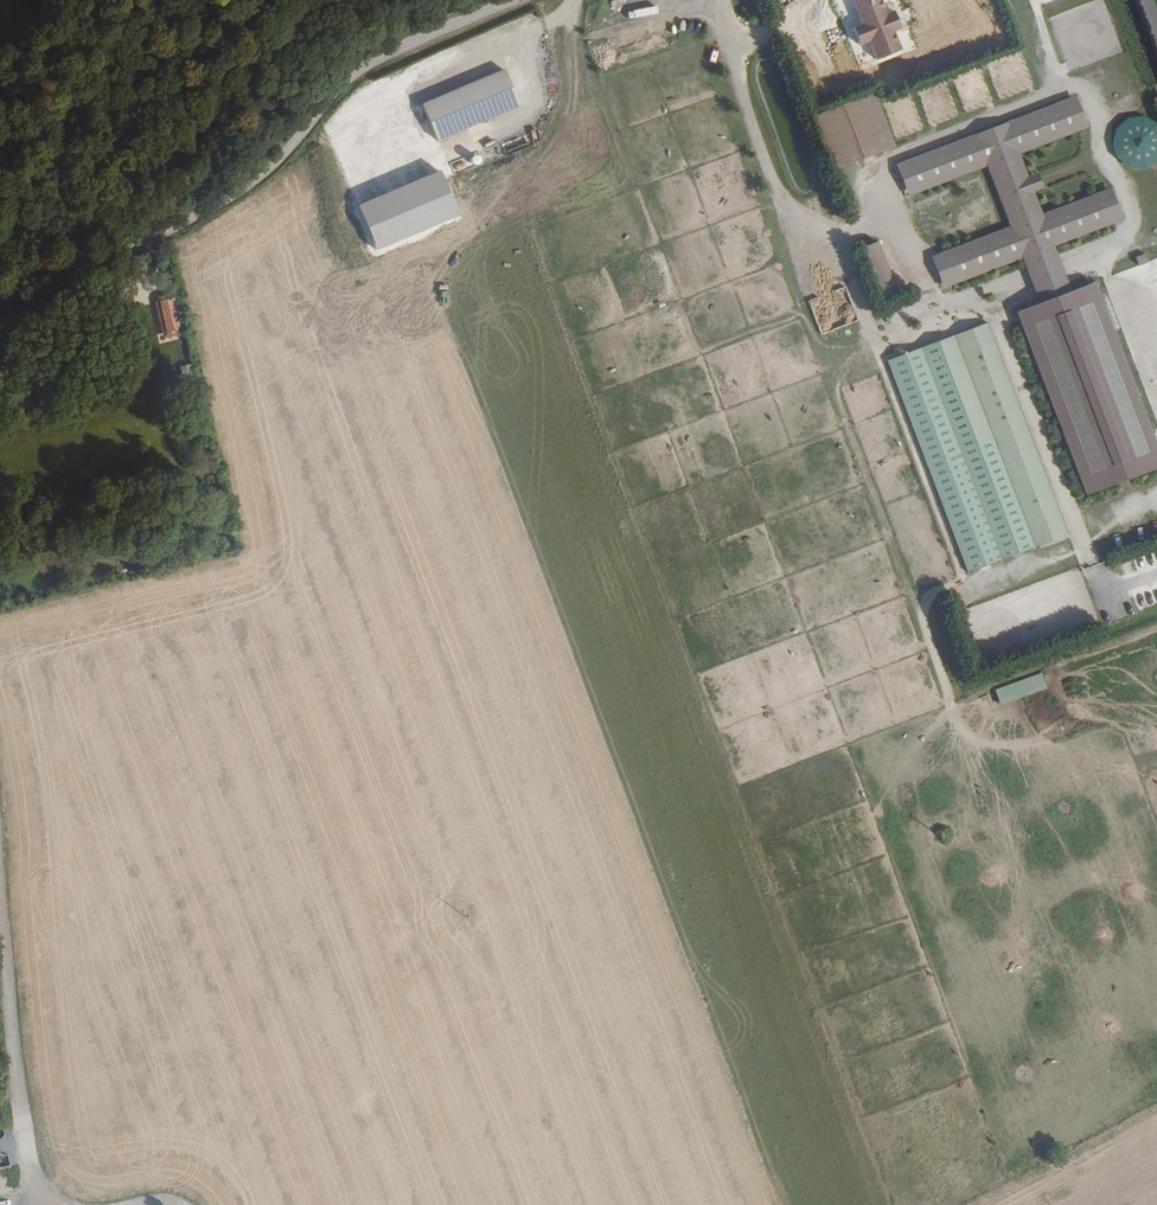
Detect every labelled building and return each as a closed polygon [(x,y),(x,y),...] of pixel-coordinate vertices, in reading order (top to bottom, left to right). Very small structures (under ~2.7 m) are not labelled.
[(863,25),(854,29),(863,49),(871,45),(879,64),(907,53),(900,34),(907,32),(898,11),(891,14),(885,0),(853,0),(863,25)] [(533,102),(510,50),(401,96),(424,148),(533,102)] [(814,77),(817,84),(832,78),(829,71),(814,77)] [(898,148),(877,94),(818,118),(839,171),(898,148)] [(1089,127),(1077,96),(1067,99),(1079,131),(1089,127)] [(1053,246),(1114,223),(1102,192),(1041,215),(1018,154),(1079,131),(1067,99),(904,161),(916,193),(985,167),(1008,228),(939,254),(951,285),(1020,259),(1053,246)] [(1121,162),(1127,167),(1135,170),(1144,170),(1153,168),(1156,164),(1156,125),(1154,122),(1145,119),(1137,119),(1129,121),(1122,125),(1117,132),(1114,139),(1114,148),(1116,156),(1121,162)] [(478,153),(451,164),(455,173),(482,162),(478,153)] [(916,193),(904,161),(894,165),(906,197),(916,193)] [(1102,192),(1114,223),(1124,219),(1112,188),(1102,192)] [(899,292),(880,243),(865,248),(885,298),(899,292)] [(1027,277),(1060,264),(1053,246),(1020,259),(1027,277)] [(951,285),(939,254),(929,258),(941,289),(951,285)] [(1147,254),(1136,257),(1139,266),(1150,262),(1147,254)] [(1037,304),(1071,291),(1060,264),(1027,277),(1037,304)] [(1094,283),(1071,291),(1037,304),(1016,312),(1086,495),(1156,468),(1156,449),(1094,283)] [(176,325),(170,296),(160,299),(166,327),(176,325)] [(1067,535),(983,325),(939,341),(1020,553),(1067,535)] [(885,361),(965,574),(1020,553),(939,341),(885,361)] [(1047,687),(1041,673),(997,690),(1002,704),(1047,687)]
